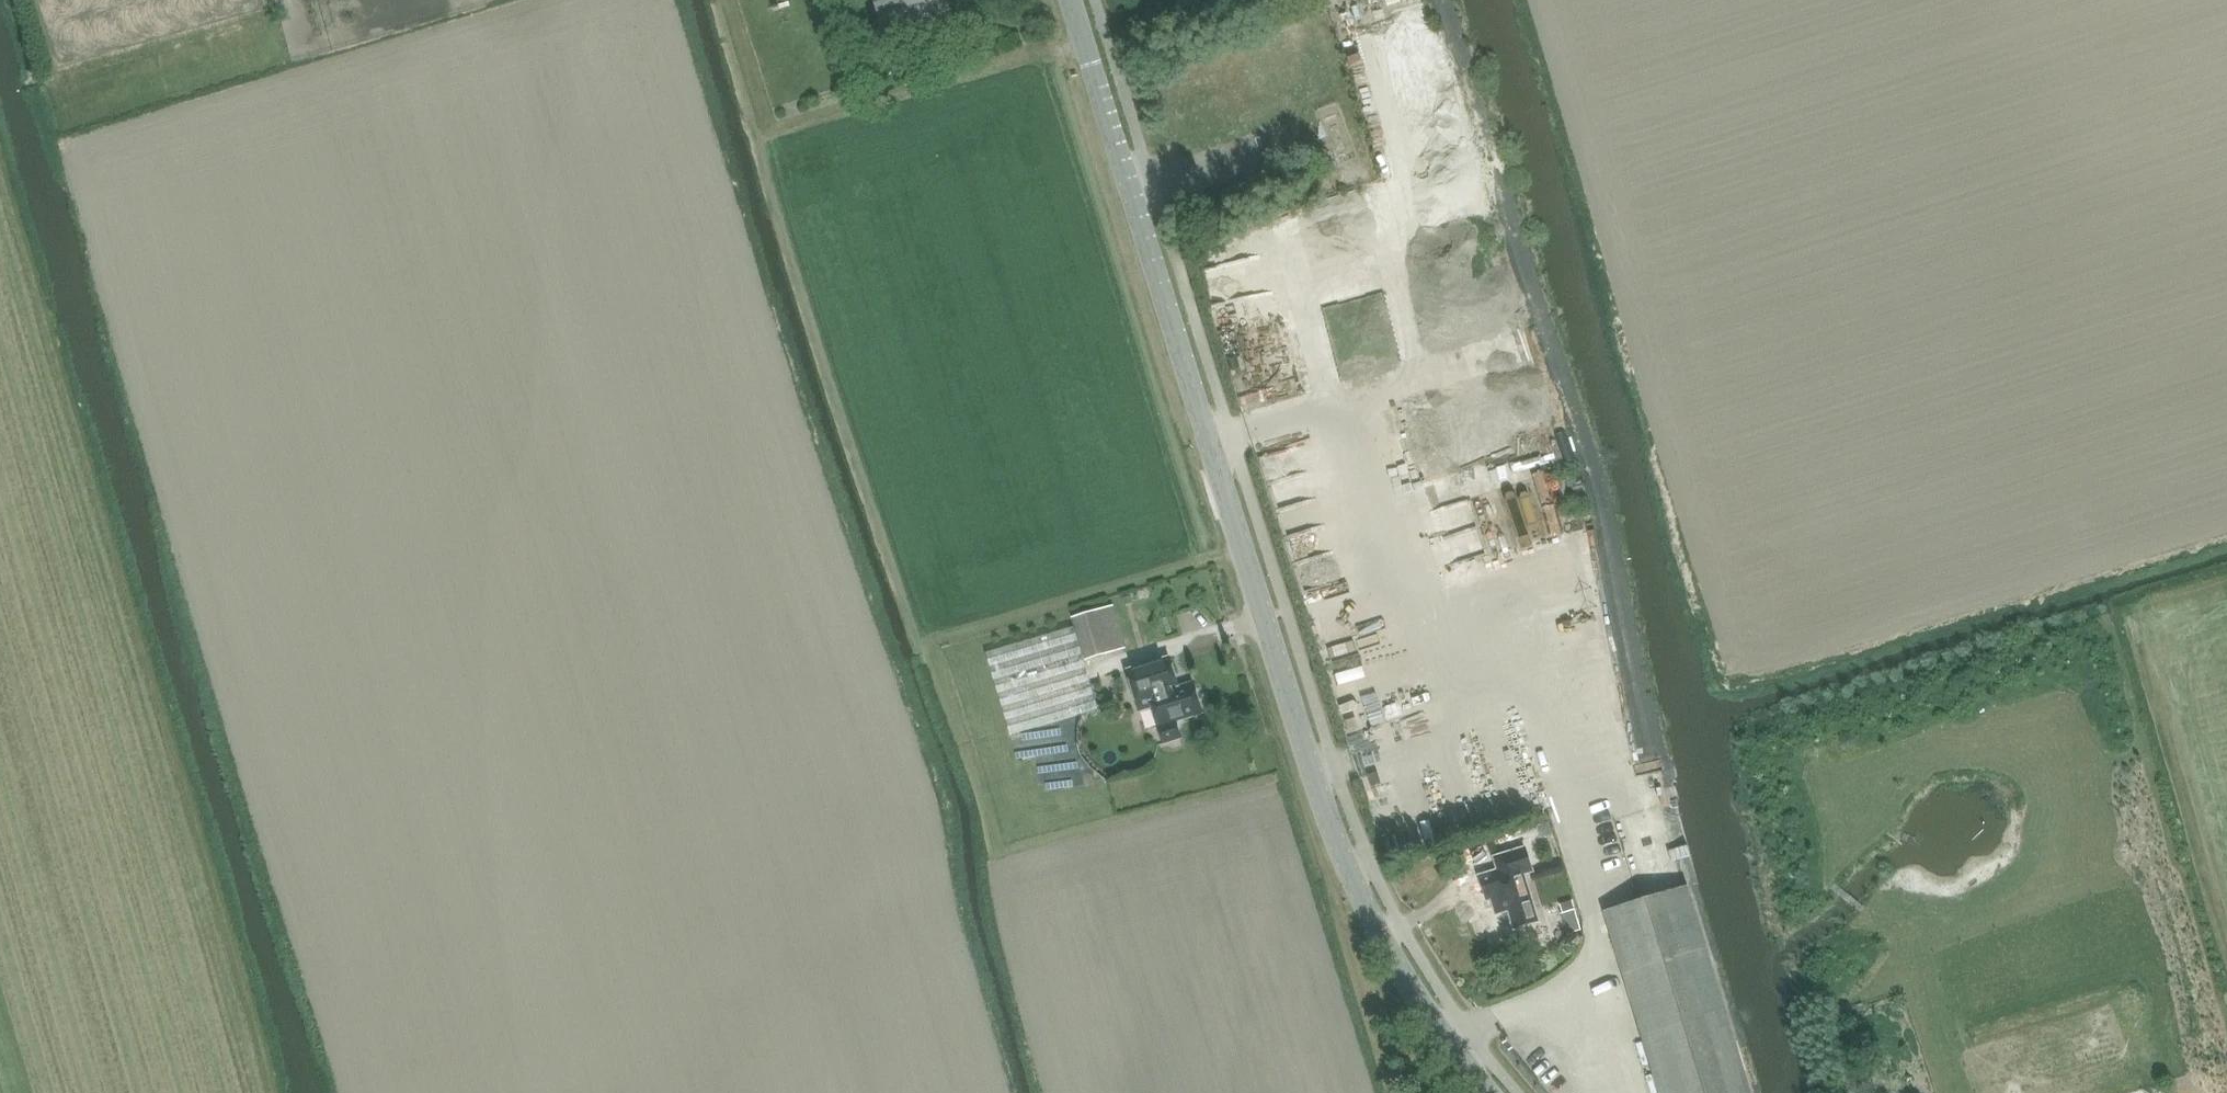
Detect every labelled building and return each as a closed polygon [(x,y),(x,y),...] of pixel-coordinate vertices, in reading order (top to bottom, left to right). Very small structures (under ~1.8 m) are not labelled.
[(945,6),(943,0),(876,0),(886,29),(907,23),(906,18),(945,6)] [(1044,599),(1070,594),(1068,585),(1042,590),(1044,599)] [(1073,617),(1085,659),(1107,653),(1095,611),(1073,617)] [(1097,703),(1090,685),(1073,627),(986,653),(1010,735),(1098,709),(1097,703)] [(1140,710),(1152,707),(1163,743),(1181,737),(1176,720),(1202,712),(1193,683),(1178,687),(1170,657),(1127,671),(1140,710)] [(1530,903),(1531,902),(1523,873),(1530,871),(1524,848),(1494,857),(1498,871),(1485,875),(1497,913),(1510,909),(1513,921),(1521,925),(1529,923),(1533,915),(1530,903)] [(1688,886),(1604,912),(1660,1092),(1751,1092),(1688,886)]
